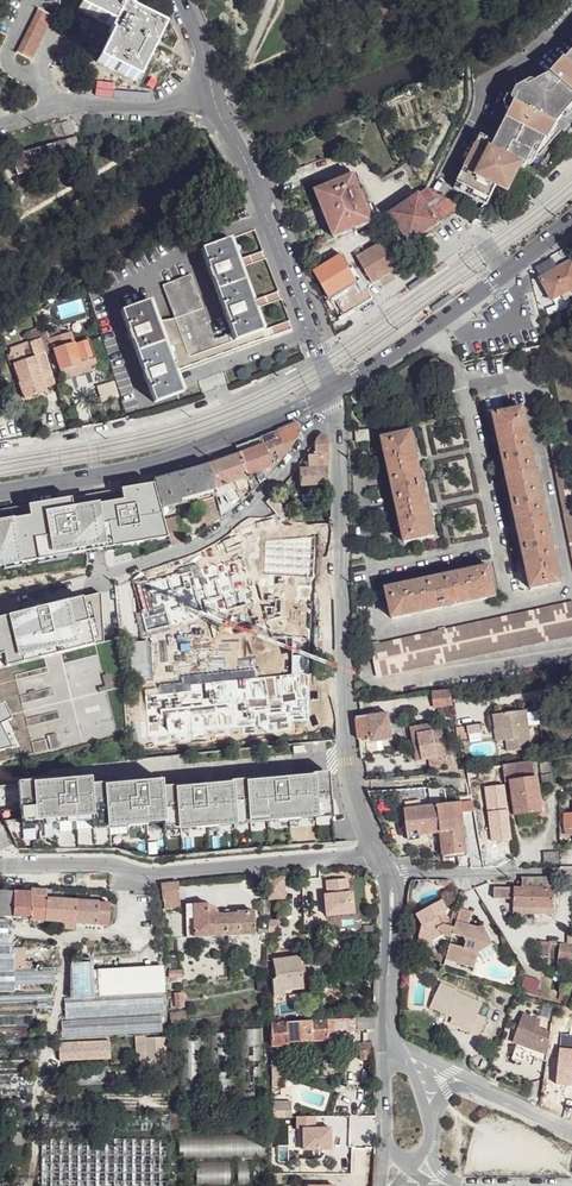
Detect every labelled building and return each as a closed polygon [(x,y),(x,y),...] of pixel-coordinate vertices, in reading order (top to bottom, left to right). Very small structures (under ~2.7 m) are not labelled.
[(15,49),(30,57),(58,0),(38,0),(15,49)] [(77,10),(112,28),(97,62),(136,81),(161,29),(139,18),(129,13),(130,10),(134,0),(82,0),(77,10)] [(141,15),(130,10),(129,13),(139,18),(141,15)] [(563,59),(560,58),(548,72),(571,91),(571,49),(563,59)] [(571,117),(571,91),(548,72),(539,83),(537,82),(535,82),(561,130),(571,117)] [(558,132),(561,130),(535,82),(532,79),(515,87),(509,97),(511,101),(491,140),(478,133),(455,180),(488,198),(497,192),(504,188),(505,182),(508,181),(510,179),(519,166),(524,168),(531,161),(543,151),(552,142),(558,132)] [(76,138),(66,141),(69,151),(79,148),(76,138)] [(66,141),(52,144),(58,163),(71,159),(69,151),(66,141)] [(52,144),(13,156),(18,174),(58,163),(52,144)] [(351,178),(315,193),(322,212),(354,201),(363,225),(371,222),(351,178)] [(488,198),(455,180),(452,186),(483,203),(488,198)] [(404,204),(388,214),(409,243),(438,223),(464,207),(432,191),(430,189),(428,188),(418,194),(404,204)] [(354,201),(322,212),(333,237),(363,225),(354,201)] [(231,238),(202,249),(232,334),(237,347),(267,337),(231,238)] [(383,241),(357,256),(371,282),(390,270),(397,266),(391,256),(383,241)] [(341,255),(314,270),(340,316),(371,298),(354,269),(350,270),(341,255)] [(553,257),(534,268),(540,279),(559,269),(553,257)] [(540,279),(549,297),(552,300),(571,289),(571,262),(559,269),(540,279)] [(190,275),(162,285),(175,319),(202,309),(190,275)] [(149,302),(121,311),(154,402),(181,392),(174,371),(156,322),(149,302)] [(175,319),(156,322),(174,371),(220,354),(215,340),(202,309),(175,319)] [(69,333),(39,340),(43,352),(50,350),(57,369),(95,359),(87,339),(73,342),(69,333)] [(232,334),(215,340),(220,354),(237,347),(232,334)] [(33,357),(13,364),(19,384),(17,384),(22,398),(45,391),(42,380),(52,378),(50,372),(43,352),(39,340),(29,343),(33,357)] [(99,369),(95,359),(57,369),(61,380),(99,369)] [(114,381),(97,384),(100,400),(117,397),(114,381)] [(365,392),(353,398),(358,404),(368,397),(365,392)] [(522,410),(493,416),(531,589),(560,583),(522,410)] [(365,423),(354,423),(355,433),(365,432),(365,423)] [(297,426),(269,437),(274,452),(276,458),(278,464),(286,455),(300,433),(297,426)] [(413,434),(383,441),(406,543),(435,537),(413,434)] [(269,437),(261,440),(262,442),(263,447),(266,454),(272,453),(274,452),(269,437)] [(319,437),(313,444),(315,458),(326,457),(329,457),(328,442),(324,438),(319,437)] [(262,442),(237,449),(239,455),(263,447),(262,442)] [(263,447),(239,455),(245,475),(250,492),(260,484),(271,470),(266,454),(263,447)] [(568,452),(552,455),(554,463),(570,459),(568,452)] [(239,455),(207,465),(214,491),(217,502),(221,519),(240,501),(233,493),(236,489),(232,479),(245,475),(239,455)] [(315,458),(308,458),(309,470),(327,469),(326,457),(315,458)] [(554,463),(571,550),(571,470),(570,459),(554,463)] [(207,465),(154,480),(154,483),(160,507),(214,491),(207,465)] [(309,470),(299,471),(300,487),(328,485),(327,469),(309,470)] [(0,511),(0,567),(4,566),(4,569),(22,566),(21,562),(38,560),(38,563),(72,557),(72,554),(88,551),(89,555),(122,549),(122,545),(147,541),(148,544),(168,541),(163,520),(160,507),(154,483),(115,491),(0,511)] [(288,514),(274,495),(266,503),(275,516),(288,514)] [(217,502),(200,506),(207,527),(221,519),(217,502)] [(178,517),(163,520),(168,541),(170,545),(183,541),(178,517)] [(310,624),(306,571),(301,521),(281,523),(285,574),(289,627),(288,639),(287,658),(285,690),(284,706),(305,707),(309,635),(310,624)] [(246,545),(233,545),(241,632),(272,630),(265,541),(246,542),(246,545)] [(189,558),(178,561),(179,566),(152,571),(153,576),(135,578),(135,582),(137,589),(177,582),(193,579),(189,558)] [(489,568),(387,591),(393,620),(496,597),(489,568)] [(193,579),(177,582),(179,589),(194,586),(193,579)] [(135,582),(114,585),(117,615),(139,612),(137,589),(135,582)] [(6,661),(6,665),(40,658),(39,653),(94,645),(92,638),(98,636),(89,603),(83,604),(81,596),(46,606),(44,601),(20,607),(20,613),(0,618),(0,662),(6,661)] [(457,628),(463,659),(571,637),(571,604),(457,628)] [(457,628),(371,646),(378,677),(463,659),(457,628)] [(213,640),(206,642),(208,651),(215,650),(213,640)] [(206,642),(197,643),(198,652),(208,651),(206,642)] [(285,690),(287,658),(136,675),(139,705),(143,744),(187,740),(183,701),(285,690)] [(452,690),(433,692),(436,708),(453,705),(452,690)] [(7,749),(8,751),(21,749),(7,721),(11,719),(3,703),(0,705),(0,750),(7,749)] [(527,708),(494,713),(497,727),(504,726),(506,737),(508,749),(533,745),(527,708)] [(389,714),(357,719),(360,754),(383,751),(382,742),(393,741),(389,714)] [(432,724),(411,728),(414,750),(420,749),(417,734),(433,731),(432,724)] [(479,724),(467,726),(468,734),(481,731),(479,724)] [(504,726),(497,727),(498,739),(506,737),(504,726)] [(433,731),(417,734),(420,749),(414,750),(416,760),(428,758),(430,768),(447,765),(442,730),(433,731)] [(506,737),(498,739),(500,750),(508,749),(506,737)] [(535,776),(532,760),(503,764),(505,780),(511,779),(517,813),(542,809),(537,776),(535,776)] [(61,778),(18,782),(22,827),(43,825),(76,822),(92,820),(93,829),(147,825),(163,823),(164,831),(258,823),(300,819),(338,814),(333,800),(330,800),(328,773),(285,777),(285,779),(273,781),(272,778),(203,784),(203,786),(193,787),(193,785),(160,788),(159,779),(142,780),(143,783),(133,784),(133,781),(89,785),(88,777),(75,777),(75,780),(62,781),(61,778)] [(506,784),(484,786),(491,841),(512,839),(506,784)] [(460,804),(405,810),(408,836),(441,832),(445,856),(466,853),(460,804)] [(294,877),(268,878),(269,898),(295,898),(294,877)] [(349,877),(326,880),(327,892),(323,893),(325,917),(357,914),(354,890),(350,890),(349,877)] [(554,907),(554,877),(522,878),(522,882),(517,881),(517,887),(514,887),(514,890),(494,890),(494,900),(514,900),(514,907),(535,907),(535,914),(553,914),(553,907),(554,907)] [(177,883),(162,884),(162,899),(165,899),(178,899),(177,883)] [(0,891),(0,915),(36,917),(37,922),(66,924),(66,930),(75,932),(75,926),(108,927),(108,907),(96,905),(97,903),(36,899),(37,893),(0,891)] [(440,900),(413,914),(419,924),(416,937),(431,940),(443,934),(454,937),(454,933),(456,923),(446,920),(443,914),(446,911),(440,900)] [(207,904),(186,904),(187,937),(253,934),(253,912),(234,912),(235,915),(207,916),(207,904)] [(473,913),(460,909),(456,923),(454,933),(460,934),(466,941),(465,946),(452,942),(447,957),(462,962),(464,957),(477,960),(479,953),(493,946),(481,926),(477,928),(469,926),(473,913)] [(288,921),(270,922),(270,933),(288,933),(288,921)] [(431,940),(416,937),(415,942),(430,945),(431,940)] [(554,945),(542,943),(538,966),(551,968),(554,945)] [(563,946),(559,969),(570,971),(571,967),(571,963),(571,961),(570,960),(571,948),(563,946)] [(69,959),(71,994),(165,987),(164,963),(91,968),(90,954),(82,955),(82,947),(76,947),(77,959),(69,959)] [(299,957),(273,960),(276,980),(273,981),(275,997),(285,996),(284,992),(303,989),(299,957)] [(477,960),(464,957),(462,962),(476,966),(477,960)] [(426,965),(416,962),(413,971),(423,974),(426,965)] [(179,970),(169,970),(170,978),(181,977),(181,970),(179,970)] [(15,992),(15,986),(54,984),(53,972),(12,974),(0,974),(0,992),(15,992)] [(458,990),(441,982),(431,1008),(452,1018),(452,1019),(470,1026),(468,1031),(478,1035),(486,1017),(477,1013),(482,1002),(457,992),(458,990)] [(0,994),(0,1003),(51,1002),(51,992),(0,994)] [(182,993),(174,994),(175,1007),(183,1006),(182,993)] [(162,995),(64,1001),(64,1012),(65,1018),(163,1014),(162,995)] [(185,1012),(170,1014),(171,1023),(187,1021),(185,1012)] [(540,1019),(522,1013),(511,1041),(516,1043),(511,1058),(531,1065),(534,1057),(544,1060),(550,1032),(538,1028),(540,1019)] [(372,1015),(336,1019),(337,1031),(337,1034),(350,1033),(350,1030),(371,1029),(372,1015)] [(160,1018),(62,1025),(62,1040),(138,1035),(145,1035),(161,1034),(160,1018)] [(331,1019),(325,1020),(326,1035),(337,1035),(337,1034),(337,1031),(332,1031),(331,1019)] [(470,1026),(452,1019),(450,1023),(468,1031),(470,1026)] [(314,1021),(271,1025),(271,1045),(286,1044),(286,1048),(303,1047),(303,1042),(326,1040),(326,1035),(325,1020),(314,1021)] [(0,1035),(0,1045),(40,1043),(40,1034),(0,1035)] [(145,1035),(138,1035),(138,1043),(166,1042),(165,1035),(145,1036),(145,1035)] [(372,1041),(358,1043),(360,1061),(369,1059),(367,1055),(371,1054),(372,1041)] [(166,1042),(138,1043),(139,1065),(145,1065),(146,1066),(167,1065),(166,1042)] [(111,1045),(59,1047),(59,1057),(111,1055),(111,1045)] [(0,1049),(0,1059),(37,1057),(37,1048),(0,1049)] [(280,1056),(271,1055),(270,1086),(281,1086),(280,1056)] [(31,1074),(18,1074),(19,1085),(31,1085),(31,1074)] [(0,1078),(0,1093),(15,1092),(15,1078),(0,1078)] [(289,1102),(270,1101),(270,1110),(289,1111),(289,1102)] [(0,1116),(0,1131),(22,1131),(22,1115),(0,1116)] [(264,1115),(255,1115),(255,1125),(264,1125),(264,1115)] [(317,1115),(295,1115),(296,1129),(303,1129),(303,1149),(332,1149),(331,1127),(317,1127),(317,1115)] [(40,1141),(41,1185),(166,1185),(165,1140),(40,1141)]
